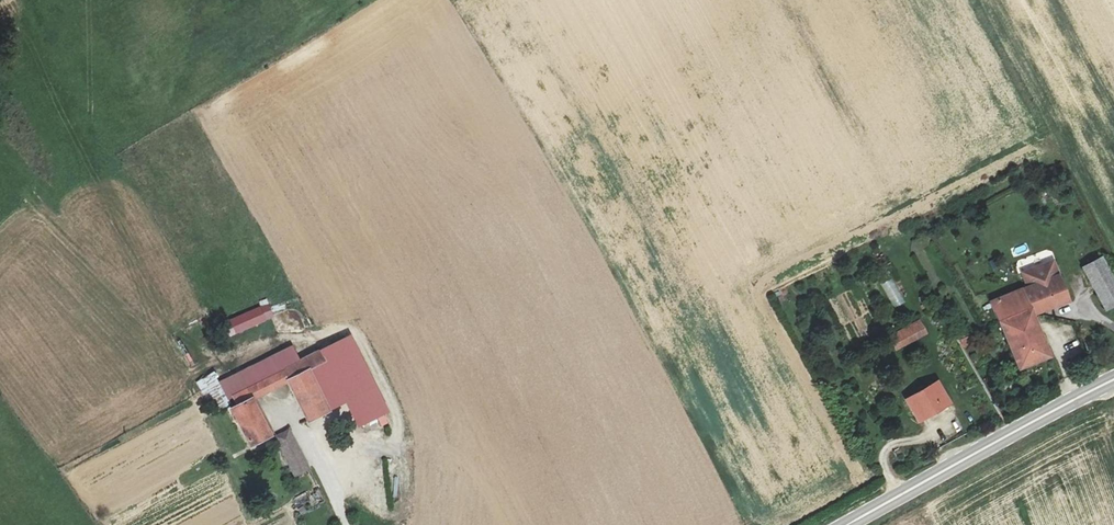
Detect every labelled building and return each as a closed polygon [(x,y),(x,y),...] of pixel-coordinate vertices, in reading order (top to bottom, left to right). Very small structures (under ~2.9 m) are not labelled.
[(1084,267),(1107,309),(1113,306),(1113,277),(1103,257),(1084,267)] [(1070,304),(1052,262),(1013,277),(1020,294),(1030,290),(1035,306),(1050,300),(1055,310),(1070,304)] [(881,284),(894,308),(905,302),(892,277),(881,284)] [(1035,306),(1030,290),(1020,294),(992,304),(1002,328),(1033,317),(1034,319),(1055,310),(1050,300),(1035,306)] [(841,294),(831,299),(842,322),(853,317),(841,294)] [(226,323),(232,336),(274,317),(268,304),(226,323)] [(1016,358),(1022,372),(1052,359),(1034,319),(1033,317),(1002,328),(1016,358)] [(889,335),(896,349),(927,333),(920,319),(889,335)] [(386,413),(351,336),(301,360),(306,369),(319,361),(338,397),(341,405),(348,400),(362,427),(386,413)] [(968,337),(960,340),(963,349),(972,345),(968,337)] [(328,411),(306,369),(301,360),(292,345),(220,382),(231,404),(252,446),(273,436),(254,398),(288,381),(309,422),(328,411)] [(328,411),(341,405),(338,397),(319,361),(306,369),(328,411)] [(215,412),(231,404),(220,382),(214,372),(198,381),(215,412)] [(941,384),(909,402),(921,423),(953,405),(941,384)] [(289,430),(277,436),(295,477),(307,472),(289,430)]
